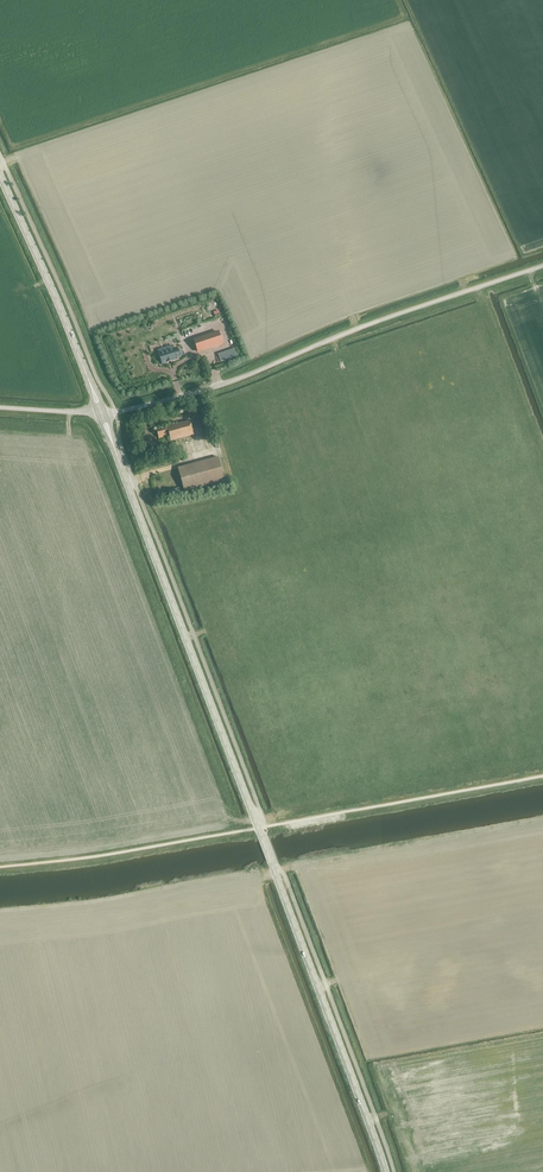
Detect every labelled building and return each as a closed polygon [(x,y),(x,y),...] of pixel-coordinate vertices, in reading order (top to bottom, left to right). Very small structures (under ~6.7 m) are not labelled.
[(195,340),(198,351),(221,344),(218,334),(195,340)] [(170,361),(170,362),(172,361),(171,361),(177,359),(176,358),(180,357),(178,349),(174,350),(173,349),(169,351),(167,347),(161,349),(163,353),(158,354),(161,364),(167,363),(168,363),(168,362),(170,361)] [(170,441),(193,435),(189,421),(156,430),(158,439),(168,436),(170,441)] [(171,443),(176,463),(183,461),(178,441),(171,443)] [(175,468),(181,491),(222,481),(216,458),(175,468)]
